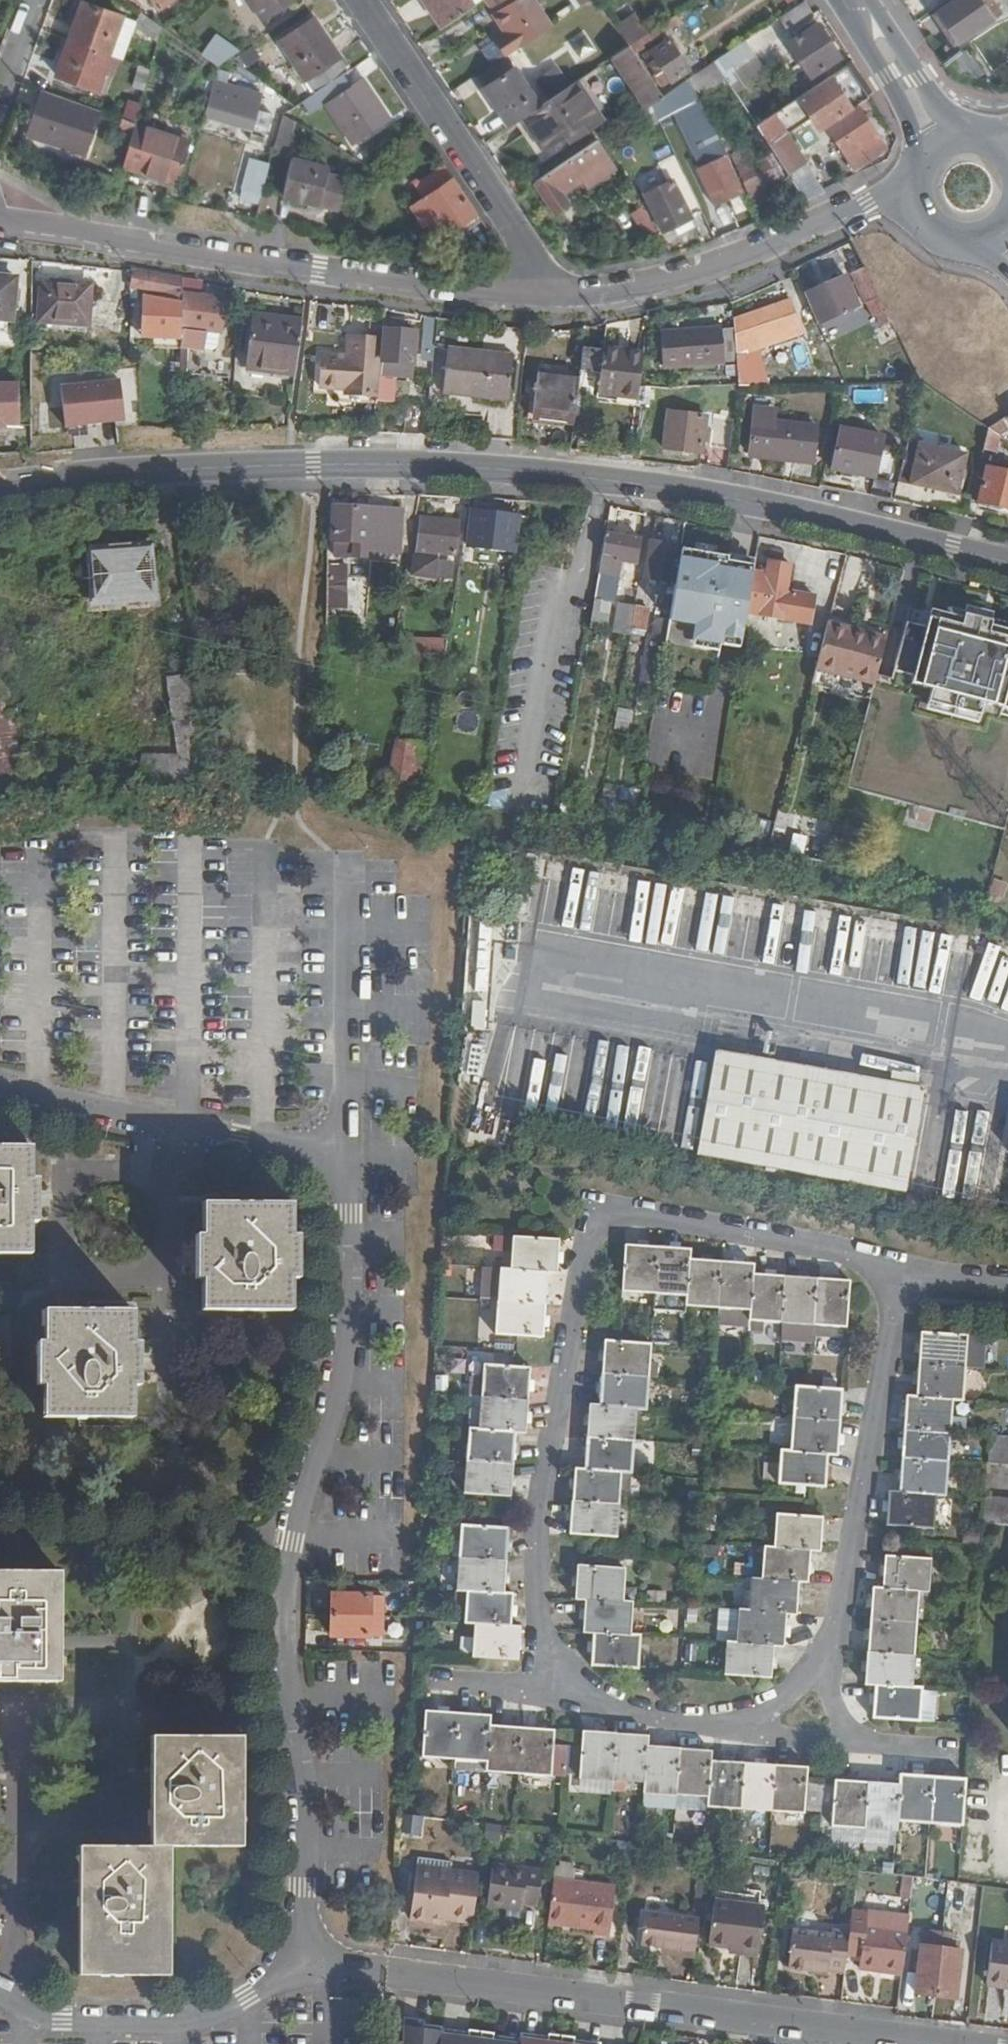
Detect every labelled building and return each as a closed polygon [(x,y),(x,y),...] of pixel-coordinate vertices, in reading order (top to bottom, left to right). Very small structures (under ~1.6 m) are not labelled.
[(158,9),(171,0),(152,0),(158,9)] [(298,1),(298,0),(249,0),(264,23),(298,1)] [(442,28),(469,10),(484,0),(423,0),(442,28)] [(508,31),(498,38),(509,56),(556,24),(539,0),(486,0),(508,31)] [(614,20),(600,0),(592,0),(585,5),(600,28),(614,20)] [(940,10),(961,41),(1002,13),(993,0),(954,0),(940,10)] [(815,16),(806,1),(779,19),(789,34),(815,16)] [(83,2),(70,41),(110,55),(123,17),(83,2)] [(961,41),(940,10),(936,14),(957,44),(961,41)] [(158,43),(163,27),(144,13),(135,25),(158,43)] [(681,22),(678,14),(646,36),(631,46),(611,60),(645,110),(664,96),(660,89),(636,53),(681,22)] [(617,26),(631,46),(646,36),(633,15),(617,26)] [(345,75),(349,73),(313,20),(282,42),(317,95),(345,75)] [(840,57),(819,24),(790,44),(811,77),(840,57)] [(566,43),(579,62),(597,49),(583,31),(566,43)] [(691,69),(671,39),(652,52),(658,61),(654,66),(665,83),(670,81),(672,83),(691,69)] [(110,55),(70,41),(56,78),(97,92),(110,55)] [(196,52),(219,68),(231,60),(236,56),(214,41),(196,52)] [(715,62),(724,77),(752,59),(742,44),(715,62)] [(549,56),(528,70),(544,92),(564,77),(549,56)] [(478,77),(485,87),(515,67),(508,57),(478,77)] [(702,92),(724,77),(715,62),(671,92),(673,95),(678,103),(702,92)] [(870,95),(849,64),(757,126),(777,155),(788,171),(808,201),(829,191),(789,132),(814,116),(823,128),(829,124),(860,166),(888,146),(858,104),(870,95)] [(135,65),(131,87),(144,90),(148,67),(135,65)] [(485,87),(512,127),(527,117),(542,108),(515,67),(485,87)] [(219,68),(206,116),(254,130),(253,135),(266,139),(272,116),(259,111),(262,102),(225,90),(230,73),(219,68)] [(345,75),(317,95),(350,144),(388,120),(362,83),(353,88),(345,75)] [(612,112),(587,76),(579,82),(603,117),(612,112)] [(542,108),(527,117),(548,148),(571,134),(576,142),(606,122),(603,117),(579,82),(542,108)] [(660,89),(664,96),(671,92),(666,85),(660,89)] [(71,101),(44,91),(28,134),(86,155),(99,117),(69,106),(71,101)] [(653,115),(678,103),(673,95),(650,110),(653,115)] [(730,129),(715,100),(703,106),(718,135),(730,129)] [(69,106),(99,117),(101,111),(71,101),(69,106)] [(118,129),(133,134),(136,124),(121,118),(118,129)] [(186,141),(143,129),(131,169),(174,181),(186,141)] [(598,141),(537,183),(557,213),(570,204),(564,192),(583,178),(590,190),(618,171),(598,141)] [(725,155),(699,167),(717,205),(731,199),(737,211),(748,206),(725,155)] [(788,171),(777,155),(767,160),(775,177),(788,171)] [(243,189),(261,194),(270,164),(251,158),(243,189)] [(750,189),(775,177),(767,160),(741,172),(750,189)] [(325,168),(288,161),(282,198),(338,209),(344,179),(324,176),(325,168)] [(447,233),(478,213),(446,165),(422,181),(413,169),(406,172),(447,233)] [(699,167),(672,180),(690,218),(717,205),(699,167)] [(690,218),(672,180),(645,193),(663,230),(690,218)] [(254,219),(262,222),(269,197),(261,194),(254,219)] [(645,237),(659,235),(642,208),(632,214),(645,237)] [(881,317),(890,313),(867,267),(855,273),(867,298),(871,297),(881,317)] [(134,272),(131,287),(162,293),(160,332),(181,336),(181,291),(180,280),(134,272)] [(863,307),(848,276),(808,293),(823,324),(863,307)] [(0,278),(0,322),(10,322),(12,279),(0,278)] [(181,336),(181,345),(204,348),(206,337),(218,339),(225,300),(203,296),(198,295),(199,283),(180,280),(181,291),(181,336)] [(92,319),(92,281),(44,282),(44,320),(92,319)] [(804,290),(791,295),(793,302),(799,314),(812,308),(804,290)] [(339,338),(343,305),(310,301),(306,334),(339,338)] [(739,384),(767,383),(765,349),(806,332),(793,302),(735,323),(736,324),(737,355),(739,384)] [(248,369),(294,375),(301,320),(253,315),(248,369)] [(437,333),(439,317),(427,315),(426,332),(437,333)] [(737,355),(736,324),(666,336),(671,365),(737,355)] [(384,360),(415,363),(416,362),(418,340),(416,341),(416,330),(386,327),(384,360)] [(437,333),(426,332),(424,350),(435,352),(437,333)] [(381,360),(383,341),(350,338),(349,357),(324,355),(321,389),(345,391),(345,396),(378,399),(380,372),(381,360)] [(473,399),(508,403),(513,358),(484,355),(485,353),(449,348),(444,395),(473,399)] [(603,350),(583,349),(581,367),(600,369),(603,350)] [(638,399),(643,352),(603,349),(603,350),(600,369),(597,394),(612,396),(638,399)] [(384,360),(381,360),(380,372),(392,374),(414,375),(415,363),(384,360)] [(597,394),(600,369),(581,367),(580,374),(579,382),(578,391),(597,394)] [(579,382),(580,374),(541,368),(540,378),(579,382)] [(380,372),(378,399),(378,400),(390,401),(392,374),(380,372)] [(125,374),(65,381),(70,421),(130,414),(125,374)] [(565,419),(575,420),(578,391),(579,382),(540,378),(534,416),(565,419)] [(0,380),(0,419),(28,419),(27,379),(0,380)] [(507,410),(508,403),(473,399),(473,405),(507,410)] [(706,415),(707,406),(674,401),(666,447),(702,451),(707,415),(706,415)] [(563,428),(565,419),(534,416),(534,424),(563,428)] [(711,449),(731,452),(734,423),(714,419),(711,449)] [(1000,435),(1007,430),(1002,419),(990,427),(1000,435)] [(771,422),(771,428),(816,433),(816,426),(771,422)] [(529,437),(530,424),(522,424),(520,437),(529,437)] [(816,433),(771,428),(751,427),(749,456),(813,462),(816,433)] [(884,437),(842,427),(832,468),(873,477),(884,437)] [(990,427),(982,456),(994,459),(1000,435),(990,427)] [(966,454),(922,442),(912,483),(955,494),(966,454)] [(990,466),(980,501),(1007,508),(1007,471),(990,466)] [(357,505),(358,494),(350,494),(350,505),(357,505)] [(350,505),(335,505),(335,540),(335,555),(367,555),(367,549),(398,550),(399,512),(367,511),(368,505),(357,505),(350,505)] [(469,544),(524,553),(528,524),(530,517),(475,508),(469,544)] [(413,576),(435,579),(438,565),(438,559),(436,558),(437,552),(454,555),(459,522),(422,516),(413,576)] [(643,541),(607,534),(606,539),(600,575),(620,579),(624,562),(639,565),(643,541)] [(82,602),(95,601),(94,590),(152,585),(148,540),(77,547),(82,602)] [(669,586),(675,549),(647,543),(640,581),(669,586)] [(714,549),(691,545),(690,551),(675,549),(669,586),(663,621),(668,621),(670,626),(689,630),(686,651),(716,656),(718,647),(738,650),(744,613),(750,581),(751,570),(753,562),(713,556),(714,549)] [(765,573),(751,570),(750,581),(744,613),(811,625),(815,597),(786,592),(790,566),(767,561),(765,573)] [(438,565),(435,579),(450,581),(453,566),(438,565)] [(94,590),(95,601),(153,594),(152,585),(94,590)] [(594,615),(591,628),(608,631),(612,604),(596,601),(594,615)] [(616,633),(630,635),(632,630),(635,608),(620,606),(616,633)] [(989,626),(984,647),(973,644),(983,610),(966,606),(963,619),(932,610),(927,628),(907,622),(894,671),(913,676),(911,684),(931,689),(927,702),(978,716),(982,704),(1007,711),(1007,632),(989,626)] [(635,608),(632,630),(646,632),(649,610),(635,608)] [(973,644),(984,647),(989,626),(993,614),(983,610),(973,644)] [(670,626),(668,621),(663,621),(654,619),(641,695),(658,697),(670,626)] [(887,638),(827,621),(826,628),(814,669),(873,686),(887,638)] [(425,642),(423,658),(445,660),(447,645),(425,642)] [(213,796),(198,676),(192,677),(171,680),(181,757),(146,761),(143,784),(213,796)] [(618,708),(614,728),(626,731),(630,711),(618,708)] [(2,717),(0,718),(0,770),(9,769),(2,717)] [(423,782),(429,744),(389,738),(383,776),(423,782)] [(966,927),(534,857),(521,934),(953,1005),(966,927)] [(1003,900),(1007,884),(993,879),(988,895),(1003,900)] [(998,1000),(1007,1003),(1007,970),(998,1000)] [(468,1070),(491,1072),(495,1011),(471,1010),(468,1070)] [(696,1155),(903,1192),(921,1092),(713,1056),(696,1155)] [(999,1198),(1007,1119),(1007,1111),(960,1106),(950,1193),(999,1198)] [(31,1147),(0,1147),(0,1254),(30,1254),(30,1225),(36,1225),(36,1195),(37,1181),(31,1181),(31,1147)] [(292,1239),(293,1207),(202,1207),(202,1237),(196,1237),(195,1259),(194,1279),(202,1280),(201,1311),(291,1312),(293,1281),(298,1282),(299,1239),(292,1239)] [(497,1252),(511,1253),(511,1239),(498,1239),(497,1252)] [(511,1239),(511,1253),(510,1271),(548,1274),(559,1275),(561,1243),(511,1239)] [(653,1297),(656,1250),(626,1248),(623,1296),(653,1297)] [(687,1299),(690,1263),(690,1252),(656,1250),(653,1297),(687,1299)] [(718,1312),(721,1265),(690,1263),(687,1299),(687,1308),(718,1312)] [(750,1315),(754,1278),(754,1268),(721,1265),(718,1312),(750,1315)] [(500,1283),(501,1270),(486,1269),(484,1282),(500,1283)] [(548,1274),(510,1271),(501,1270),(500,1283),(499,1303),(546,1307),(548,1274)] [(783,1326),(785,1280),(754,1278),(750,1315),(750,1323),(783,1326)] [(816,1328),(819,1283),(785,1280),(783,1326),(816,1328)] [(850,1286),(819,1283),(816,1328),(847,1331),(850,1286)] [(544,1340),(546,1307),(499,1303),(496,1337),(544,1340)] [(133,1311),(43,1310),(44,1343),(37,1343),(37,1385),(43,1386),(42,1417),(132,1419),(133,1388),(139,1387),(140,1370),(141,1343),(135,1343),(133,1311)] [(927,1337),(924,1367),(971,1371),(974,1339),(927,1337)] [(602,1377),(649,1381),(651,1346),(603,1344),(602,1377)] [(971,1371),(924,1367),(922,1400),(957,1403),(969,1403),(971,1371)] [(482,1400),(484,1368),(474,1368),(472,1400),(482,1400)] [(531,1372),(484,1368),(482,1400),(529,1404),(531,1372)] [(600,1409),(634,1412),(647,1412),(649,1381),(602,1377),(600,1409)] [(794,1424),(840,1427),(842,1393),(797,1390),(794,1424)] [(957,1403),(922,1400),(911,1399),(909,1432),(955,1436),(957,1403)] [(529,1404),(482,1400),(481,1414),(479,1431),(516,1434),(526,1435),(529,1404)] [(587,1441),(633,1443),(634,1412),(600,1409),(589,1409),(587,1441)] [(479,1431),(481,1414),(470,1414),(469,1430),(479,1431)] [(837,1460),(840,1427),(794,1424),(792,1455),(827,1458),(837,1460)] [(514,1468),(516,1434),(479,1431),(469,1430),(467,1464),(514,1468)] [(955,1436),(909,1432),(906,1464),(953,1468),(955,1436)] [(995,1438),(993,1465),(1007,1466),(1007,1439),(995,1438)] [(585,1473),(621,1475),(631,1476),(633,1443),(587,1441),(585,1473)] [(824,1491),(827,1458),(792,1455),(781,1455),(779,1488),(824,1491)] [(511,1500),(514,1468),(467,1464),(465,1496),(511,1500)] [(953,1468),(906,1464),(904,1498),(939,1501),(951,1501),(953,1468)] [(572,1505),(618,1509),(621,1475),(585,1473),(575,1472),(572,1505)] [(991,1495),(989,1525),(1007,1527),(1007,1496),(991,1495)] [(939,1501),(904,1498),(893,1497),(891,1529),(904,1529),(937,1532),(939,1501)] [(616,1540),(618,1509),(572,1505),(570,1537),(616,1540)] [(773,1554),(810,1557),(819,1556),(822,1525),(776,1521),(773,1554)] [(462,1528),(459,1560),(505,1564),(508,1531),(462,1528)] [(807,1587),(810,1557),(773,1554),(766,1553),(765,1584),(798,1587),(807,1587)] [(505,1564),(459,1560),(457,1593),(467,1594),(503,1597),(505,1564)] [(886,1593),(923,1596),(933,1596),(934,1566),(888,1563),(886,1593)] [(586,1603),(622,1606),(624,1574),(577,1570),(575,1602),(586,1603)] [(60,1682),(60,1637),(60,1573),(0,1572),(0,1682),(60,1682)] [(797,1618),(798,1587),(765,1584),(753,1584),(750,1614),(786,1617),(797,1618)] [(920,1628),(923,1596),(886,1593),(876,1592),(874,1624),(920,1628)] [(503,1597),(467,1594),(465,1627),(474,1627),(513,1630),(514,1599),(503,1597)] [(383,1617),(383,1598),(331,1597),(331,1615),(383,1617)] [(417,1619),(418,1600),(383,1598),(383,1617),(417,1619)] [(633,1606),(622,1606),(586,1603),(584,1635),(593,1635),(631,1638),(633,1606)] [(784,1649),(786,1617),(750,1614),(739,1613),(737,1646),(772,1649),(784,1649)] [(383,1617),(331,1615),(331,1636),(383,1638),(383,1617)] [(415,1640),(417,1619),(383,1617),(383,1638),(415,1640)] [(918,1660),(920,1628),(874,1624),(871,1656),(918,1660)] [(513,1630),(474,1627),(473,1639),(472,1655),(472,1660),(519,1663),(520,1630),(513,1630)] [(641,1639),(631,1638),(593,1635),(591,1668),(639,1671),(641,1639)] [(673,1637),(667,1667),(684,1670),(689,1640),(673,1637)] [(472,1655),(473,1639),(461,1638),(461,1654),(472,1655)] [(770,1681),(772,1649),(737,1646),(726,1645),(723,1678),(770,1681)] [(916,1693),(918,1660),(871,1656),(869,1689),(878,1690),(916,1693)] [(924,1695),(916,1693),(878,1690),(877,1722),(922,1726),(924,1695)] [(458,1761),(461,1714),(430,1712),(426,1758),(458,1761)] [(495,1716),(461,1714),(458,1761),(491,1763),(493,1726),(495,1716)] [(527,1729),(493,1726),(491,1763),(491,1772),(524,1774),(527,1729)] [(558,1732),(527,1729),(524,1774),(556,1777),(558,1732)] [(569,1776),(618,1781),(621,1736),(589,1734),(587,1749),(573,1747),(569,1776)] [(621,1736),(618,1781),(650,1784),(653,1748),(653,1739),(621,1736)] [(149,1848),(169,1848),(240,1848),(241,1739),(150,1738),(150,1775),(149,1848)] [(653,1748),(650,1784),(650,1796),(682,1798),(684,1751),(653,1748)] [(684,1751),(682,1798),(713,1800),(715,1766),(716,1754),(684,1751)] [(484,1771),(483,1762),(454,1763),(454,1772),(484,1771)] [(715,1766),(713,1800),(712,1811),(744,1814),(747,1769),(715,1766)] [(747,1769),(744,1814),(778,1816),(781,1771),(747,1769)] [(781,1771),(778,1816),(809,1818),(812,1774),(781,1771)] [(901,1823),(933,1825),(936,1778),(904,1776),(903,1786),(901,1823)] [(933,1825),(966,1827),(969,1780),(936,1778),(933,1825)] [(837,1828),(868,1830),(872,1783),(840,1782),(837,1828)] [(900,1832),(901,1823),(903,1786),(872,1783),(868,1830),(900,1832)] [(401,1815),(399,1835),(420,1837),(422,1817),(401,1815)] [(169,1848),(149,1848),(78,1846),(78,1882),(77,1971),(168,1973),(169,1848)] [(397,1875),(410,1877),(444,1880),(445,1871),(446,1863),(412,1859),(412,1867),(397,1865),(397,1875)] [(533,1905),(537,1871),(488,1865),(482,1904),(521,1909),(523,1904),(533,1905)] [(451,1921),(469,1923),(475,1874),(445,1871),(444,1880),(410,1877),(397,1875),(394,1913),(406,1914),(405,1919),(440,1924),(441,1920),(441,1914),(452,1916),(451,1921)] [(551,1881),(545,1924),(590,1930),(590,1936),(605,1938),(613,1889),(551,1881)] [(944,1934),(935,1998),(954,2001),(961,1953),(958,1953),(960,1938),(955,1937),(960,1901),(949,1899),(944,1934)] [(709,1944),(730,1946),(742,1947),(741,1955),(758,1956),(764,1906),(715,1900),(709,1944)] [(862,1971),(902,1976),(910,1931),(870,1925),(871,1914),(855,1912),(853,1927),(849,1953),(864,1956),(862,1971)] [(694,1958),(699,1921),(643,1914),(640,1946),(659,1948),(667,1949),(666,1955),(694,1958)] [(910,1931),(911,1919),(871,1914),(870,1925),(910,1931)] [(847,1968),(849,1953),(853,1927),(836,1926),(836,1933),(795,1928),(791,1965),(830,1971),(830,1966),(847,1968)] [(915,1995),(935,1998),(944,1934),(927,1933),(925,1947),(921,1947),(915,1995)] [(992,1945),(986,1986),(1007,1989),(1007,1946),(992,1945)] [(742,1947),(730,1946),(730,1953),(741,1955),(742,1947)] [(575,2038),(546,2034),(545,2042),(537,2041),(538,2035),(519,2033),(518,2039),(504,2037),(503,2043),(492,2042),(493,2034),(469,2031),(468,2038),(456,2036),(457,2031),(442,2029),(442,2027),(423,2025),(423,2020),(405,2018),(404,2043),(574,2043),(575,2038)]
